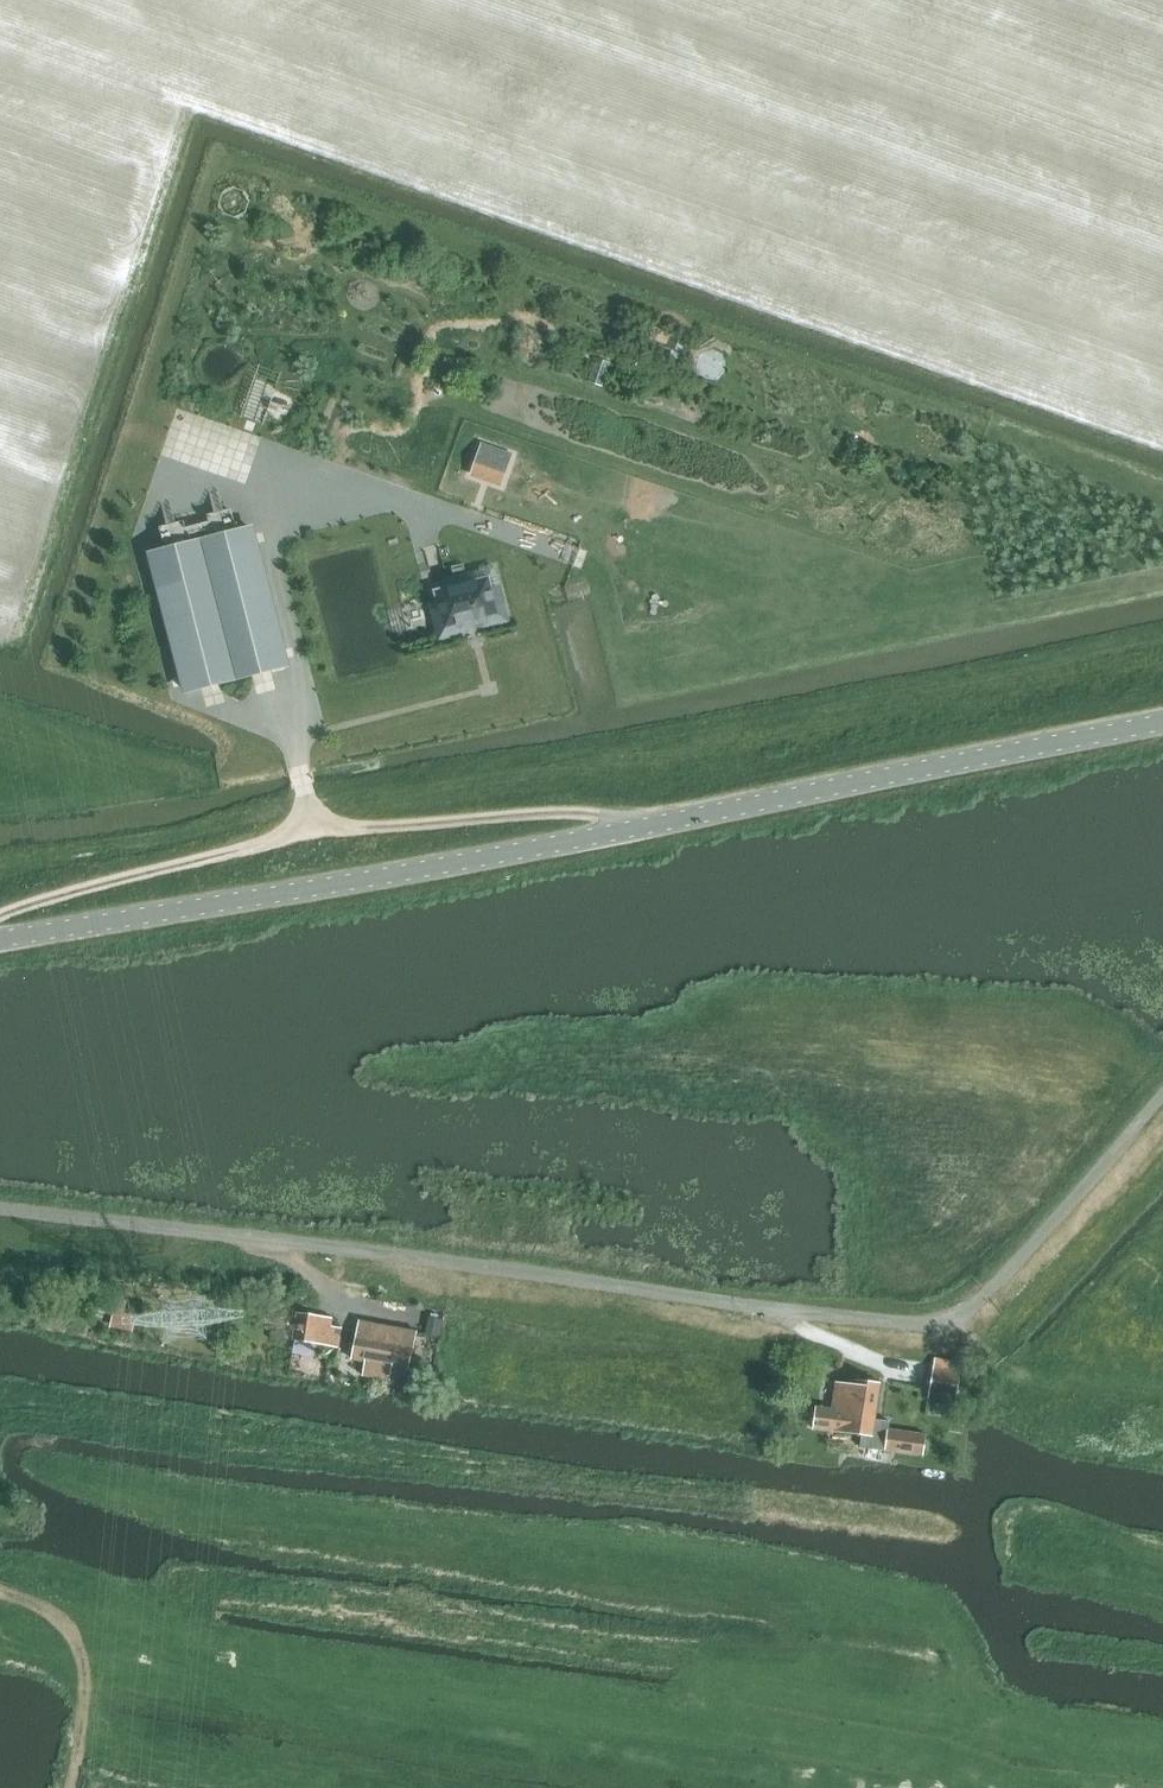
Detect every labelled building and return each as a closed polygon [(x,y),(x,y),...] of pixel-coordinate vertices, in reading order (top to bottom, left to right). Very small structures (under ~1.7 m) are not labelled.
[(478,468),(506,478),(512,460),(485,450),(478,468)] [(149,554),(184,694),(286,668),(251,529),(149,554)] [(435,594),(445,633),(500,619),(490,580),(435,594)] [(141,1318),(142,1301),(119,1300),(118,1317),(141,1318)] [(330,1324),(331,1316),(296,1311),(292,1337),(326,1342),(328,1339),(334,1340),(336,1325),(330,1324)] [(362,1377),(391,1381),(393,1368),(410,1371),(416,1341),(357,1331),(351,1361),(365,1364),(362,1377)] [(933,1395),(953,1399),(958,1371),(931,1367),(927,1390),(933,1391),(933,1395)] [(857,1444),(918,1451),(920,1432),(884,1428),(885,1418),(871,1416),(875,1381),(853,1379),(851,1381),(833,1379),(830,1406),(813,1404),(811,1426),(858,1431),(857,1444)]
